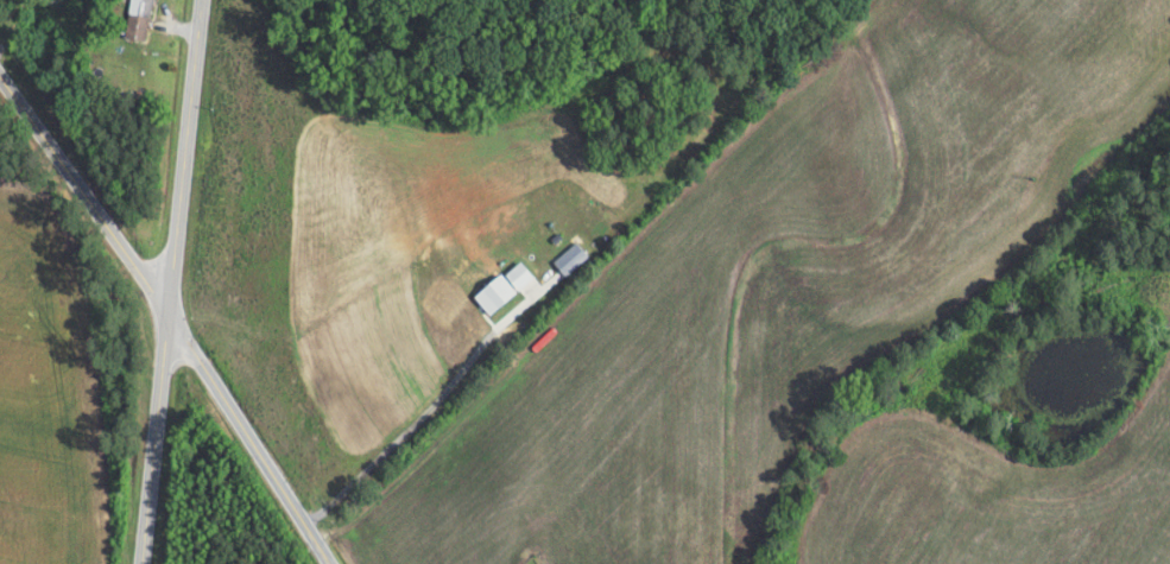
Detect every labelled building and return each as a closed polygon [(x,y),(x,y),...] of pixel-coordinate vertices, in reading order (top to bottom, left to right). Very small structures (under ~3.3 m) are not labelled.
[(127,39),(149,42),(156,0),(133,0),(127,39)]
